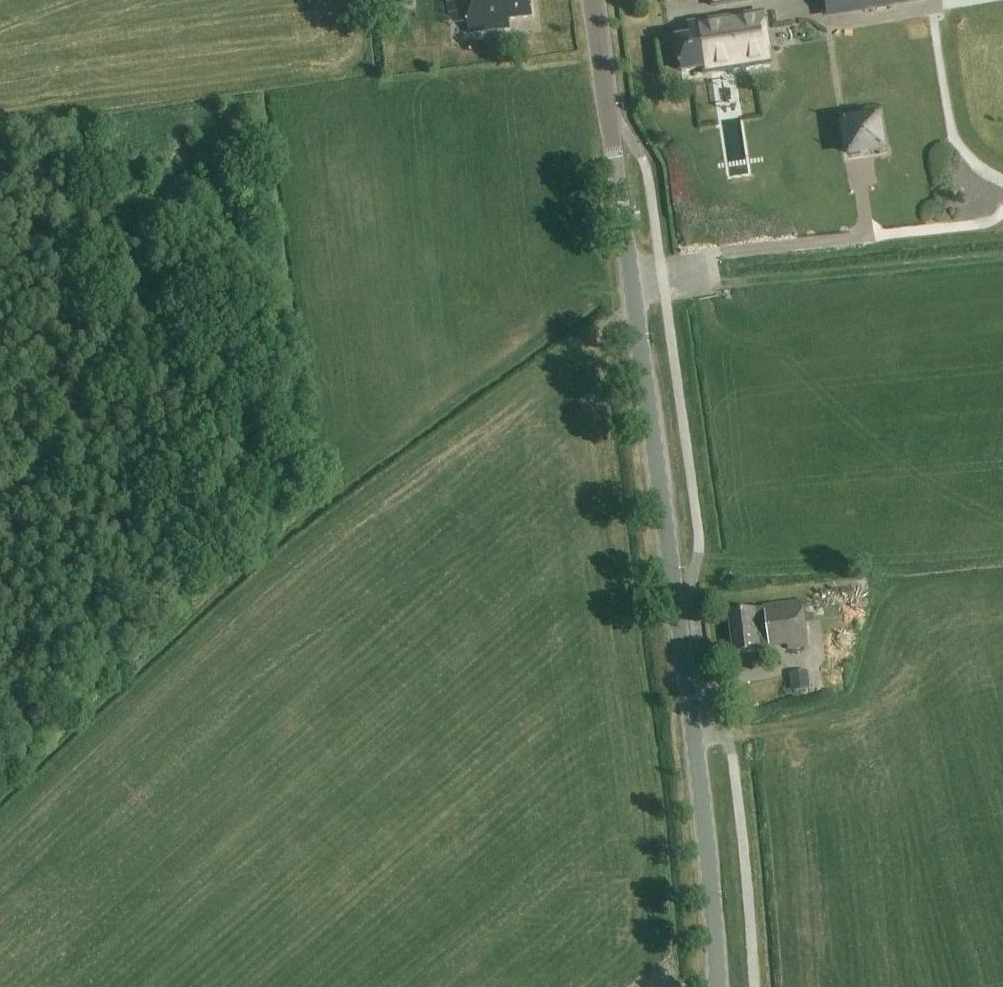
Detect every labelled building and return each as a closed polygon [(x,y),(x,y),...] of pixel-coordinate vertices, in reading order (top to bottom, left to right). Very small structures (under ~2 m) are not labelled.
[(470,33),(510,29),(509,21),(533,18),(531,0),(467,0),(470,33)] [(828,15),(926,0),(826,0),(828,15)] [(689,24),(691,38),(677,41),(682,72),(703,69),(704,75),(770,65),(762,13),(696,23),(689,24)] [(916,45),(931,42),(928,29),(914,31),(916,45)] [(867,116),(840,120),(846,160),(873,156),(867,116)] [(788,646),(788,651),(806,649),(800,602),(757,608),(757,609),(726,613),(731,655),(763,651),(762,648),(768,647),(769,653),(776,652),(776,648),(788,646)] [(809,681),(790,683),(791,693),(810,691),(809,681)]
